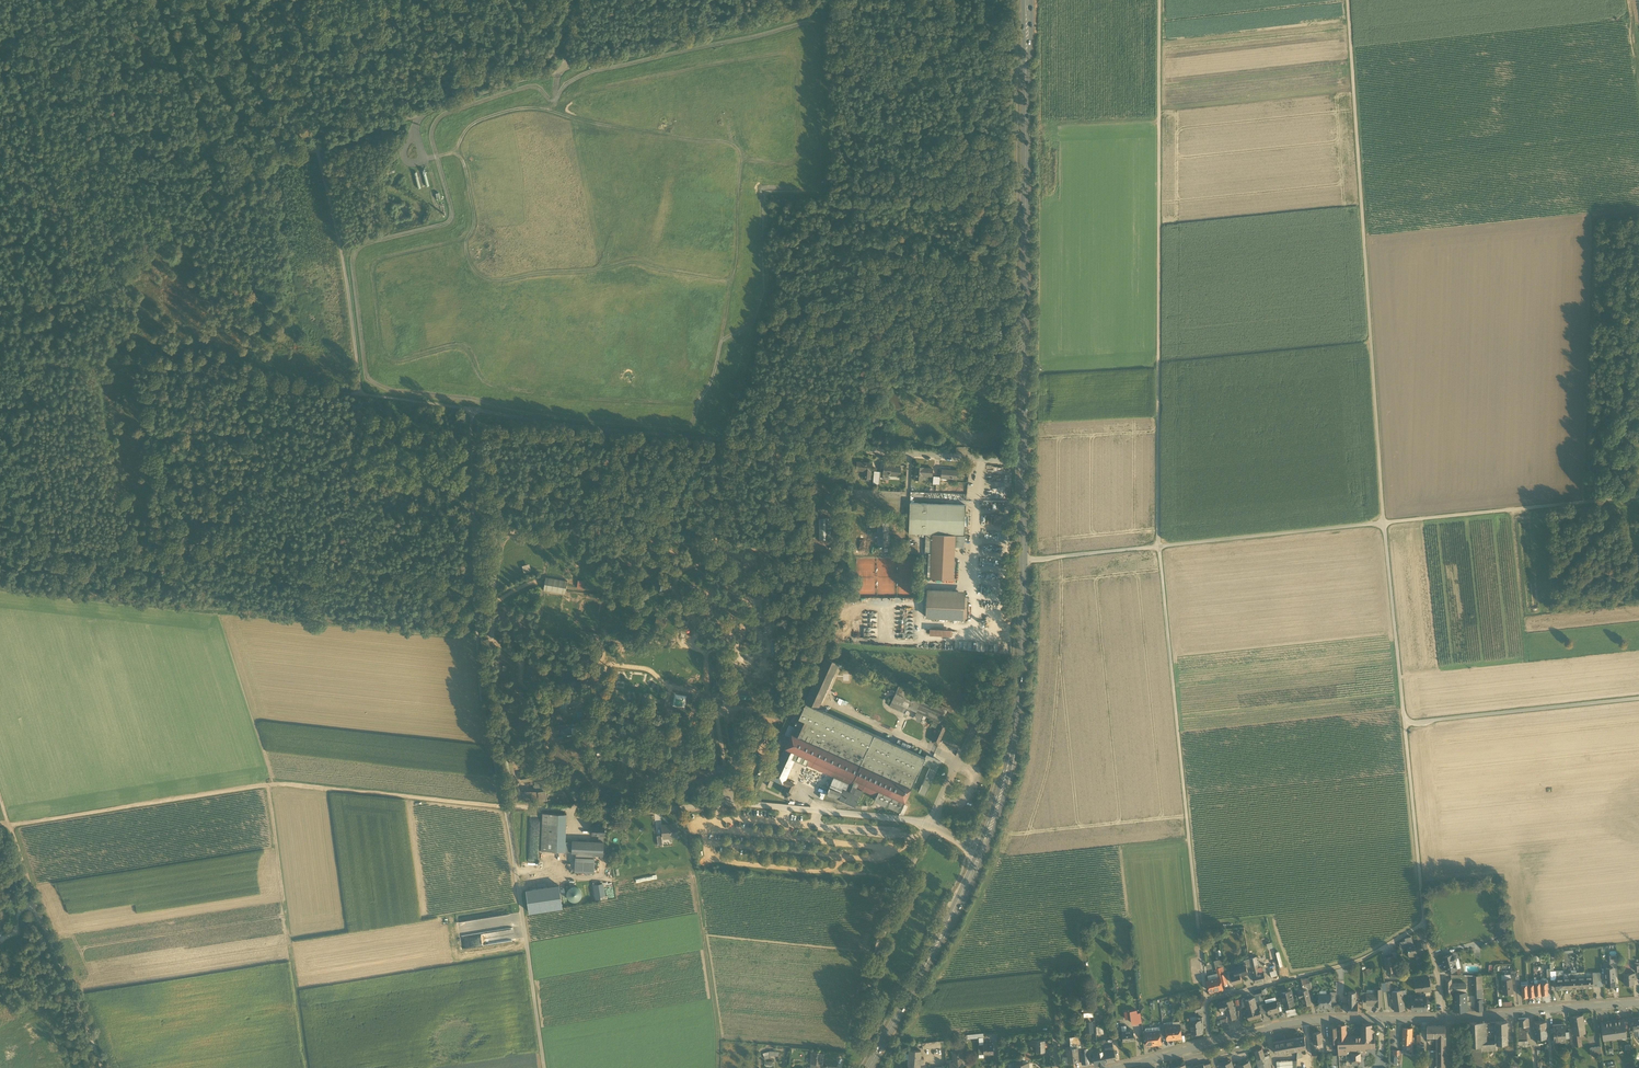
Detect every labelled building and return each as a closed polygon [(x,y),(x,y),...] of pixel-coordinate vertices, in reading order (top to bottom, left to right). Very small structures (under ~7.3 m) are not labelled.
[(865,478),(870,479),(871,471),(872,463),(857,462),(856,470),(864,471),(866,471),(865,478)] [(883,475),(888,475),(900,476),(900,467),(891,467),(891,465),(884,464),(883,475)] [(915,480),(922,480),(922,475),(932,476),(933,469),(923,468),(923,467),(916,467),(915,480)] [(948,479),(951,480),(952,479),(953,478),(956,478),(957,470),(941,469),(941,478),(948,478),(948,479)] [(999,470),(994,469),(993,481),(1002,482),(1003,471),(998,471),(999,470)] [(909,533),(926,534),(932,534),(955,535),(955,547),(964,547),(965,525),(965,520),(967,520),(967,516),(965,515),(966,505),(910,503),(909,533)] [(1003,516),(994,515),(993,525),(1002,526),(1003,516)] [(820,521),(818,539),(826,540),(828,521),(820,521)] [(876,545),(890,545),(890,532),(889,532),(889,522),(876,522),(876,545)] [(955,535),(932,534),(931,553),(930,576),(930,579),(953,579),(955,547),(955,535)] [(918,544),(908,544),(908,553),(918,553),(918,544)] [(524,573),(531,571),(528,563),(521,565),(524,573)] [(546,578),(543,592),(565,595),(567,581),(546,578)] [(660,593),(666,595),(669,584),(663,583),(660,593)] [(926,617),(964,618),(965,596),(927,595),(926,617)] [(826,657),(810,692),(822,698),(838,663),(826,657)] [(541,666),(533,665),(527,665),(526,681),(532,681),(540,682),(541,678),(541,670),(541,666)] [(896,702),(904,706),(907,707),(914,693),(899,686),(892,700),(896,702)] [(817,708),(822,698),(810,692),(806,702),(796,724),(794,727),(790,737),(771,778),(783,783),(785,779),(785,780),(794,759),(833,777),(848,784),(849,784),(862,790),(876,796),(874,800),(900,812),(906,799),(909,791),(910,791),(922,763),(925,758),(925,757),(817,708)] [(907,707),(932,718),(938,704),(914,693),(907,707)] [(791,722),(796,724),(806,702),(801,700),(791,722)] [(870,704),(865,701),(860,713),(864,716),(870,704)] [(904,706),(896,702),(893,708),(901,712),(904,706)] [(562,735),(573,734),(572,727),(574,727),(574,722),(576,720),(575,718),(566,719),(561,716),(560,716),(558,703),(551,703),(553,717),(548,718),(550,729),(555,728),(555,729),(561,728),(562,735)] [(931,725),(938,729),(941,722),(948,708),(938,704),(932,718),(934,719),(931,725)] [(689,716),(678,717),(681,734),(692,732),(689,716)] [(583,717),(575,718),(576,720),(574,722),(574,727),(572,727),(573,734),(582,733),(581,726),(585,725),(583,717)] [(695,732),(692,732),(681,734),(678,717),(675,718),(676,724),(679,740),(695,737),(695,732)] [(947,725),(941,722),(938,729),(932,742),(938,744),(947,725)] [(785,734),(790,737),(794,727),(789,725),(785,734)] [(499,754),(504,777),(515,774),(510,752),(499,754)] [(930,760),(925,758),(922,763),(930,767),(919,792),(925,795),(940,762),(941,761),(936,759),(936,758),(931,756),(930,760)] [(522,782),(541,779),(544,779),(543,771),(521,774),(522,782)] [(737,778),(739,786),(741,785),(739,778),(737,778),(737,777),(737,778),(738,776),(741,776),(740,774),(736,775),(736,776),(731,777),(731,780),(737,778)] [(833,777),(829,786),(841,791),(843,788),(846,789),(848,784),(833,777)] [(704,783),(705,791),(716,791),(716,783),(722,782),(721,779),(716,780),(716,782),(715,782),(704,783)] [(784,795),(789,797),(791,793),(794,784),(785,780),(785,779),(783,783),(786,785),(782,794),(784,795)] [(536,781),(538,792),(539,799),(547,800),(544,780),(536,781)] [(859,796),(862,790),(849,784),(846,790),(859,796)] [(826,794),(839,799),(842,792),(829,787),(826,794)] [(855,806),(859,796),(846,790),(843,789),(842,792),(839,799),(855,806)] [(928,800),(911,792),(910,795),(927,803),(928,800)] [(601,801),(607,805),(612,799),(606,794),(601,801)] [(542,813),(542,823),(556,824),(557,814),(542,813)] [(566,814),(557,814),(556,824),(558,824),(566,824),(566,814)] [(538,869),(540,816),(524,815),(522,868),(538,869)] [(541,851),(557,851),(558,824),(556,824),(542,823),(541,851)] [(566,824),(558,824),(557,851),(565,851),(565,842),(566,824)] [(671,836),(671,837),(677,837),(676,824),(662,826),(663,837),(671,836)] [(592,835),(598,835),(604,835),(605,826),(597,826),(597,825),(592,825),(592,835)] [(576,852),(576,857),(594,858),(594,854),(603,855),(604,842),(603,842),(598,842),(595,842),(595,843),(572,842),(572,852),(576,852)] [(594,872),(594,858),(576,857),(575,871),(594,872)] [(603,884),(594,886),(596,896),(601,896),(604,895),(603,884)] [(559,885),(526,890),(529,912),(562,907),(559,885)] [(567,892),(566,895),(567,898),(569,900),(572,901),(574,902),(577,901),(580,900),(581,897),(582,895),(582,892),(580,889),(578,887),(575,886),(573,886),(570,887),(568,889),(567,892)] [(1421,942),(1413,944),(1411,937),(1405,938),(1406,939),(1405,939),(1404,940),(1404,941),(1401,942),(1402,949),(1408,947),(1409,954),(1416,953),(1423,951),(1421,942)] [(1442,957),(1446,972),(1457,969),(1455,964),(1454,960),(1456,960),(1457,958),(1456,956),(1454,955),(1453,956),(1453,954),(1442,957)] [(1214,960),(1216,968),(1220,967),(1223,966),(1223,963),(1223,958),(1219,959),(1216,960),(1214,960)] [(1394,962),(1393,962),(1386,963),(1387,972),(1395,971),(1394,962)] [(1233,967),(1235,973),(1239,972),(1240,974),(1243,973),(1244,974),(1248,973),(1247,968),(1245,963),(1233,967)] [(1258,967),(1257,964),(1251,966),(1254,974),(1259,973),(1258,967)] [(1220,977),(1222,984),(1228,983),(1225,973),(1222,974),(1220,967),(1216,968),(1218,972),(1219,977),(1220,977)] [(1606,985),(1615,985),(1614,967),(1605,968),(1606,985)] [(1253,974),(1255,983),(1266,980),(1264,971),(1263,972),(1259,973),(1254,974),(1253,974)] [(1242,981),(1240,974),(1239,972),(1235,973),(1230,975),(1233,984),(1242,981)] [(1624,974),(1625,984),(1633,983),(1634,983),(1633,980),(1635,979),(1635,973),(1624,974)] [(1589,977),(1585,978),(1586,987),(1593,987),(1593,977),(1593,976),(1589,977)] [(1210,991),(1211,992),(1213,992),(1214,990),(1223,988),(1222,984),(1220,977),(1219,977),(1209,980),(1208,980),(1210,988),(1209,989),(1210,991)] [(1577,977),(1575,978),(1574,978),(1569,979),(1570,988),(1578,988),(1577,977)] [(1578,988),(1586,987),(1585,978),(1585,977),(1582,977),(1582,978),(1578,978),(1578,977),(1577,977),(1578,988)] [(1307,985),(1308,989),(1312,989),(1311,983),(1310,983),(1309,979),(1309,978),(1301,979),(1302,986),(1307,985)] [(1414,983),(1416,991),(1424,990),(1424,989),(1430,989),(1429,983),(1430,983),(1429,978),(1417,979),(1418,983),(1414,983)] [(1507,990),(1507,993),(1513,993),(1513,984),(1512,982),(1512,978),(1511,978),(1501,979),(1503,991),(1507,990)] [(1556,989),(1564,988),(1564,978),(1560,978),(1560,979),(1556,980),(1556,979),(1556,989)] [(1453,993),(1453,1002),(1467,1002),(1466,985),(1465,983),(1451,984),(1451,980),(1446,981),(1446,994),(1453,993)] [(1255,997),(1259,996),(1262,995),(1260,988),(1253,990),(1255,997)] [(1376,1005),(1376,1006),(1381,1006),(1381,989),(1375,989),(1375,994),(1367,994),(1366,994),(1367,1002),(1367,1004),(1372,1004),(1372,1005),(1376,1005)] [(1281,993),(1282,996),(1283,1000),(1285,1006),(1295,1004),(1291,990),(1287,991),(1281,993)] [(1302,998),(1304,1005),(1310,1004),(1310,1000),(1311,1000),(1310,996),(1309,996),(1307,990),(1300,992),(1298,992),(1300,998),(1302,998)] [(1392,991),(1395,1011),(1404,1010),(1402,994),(1402,990),(1392,991)] [(1319,1007),(1331,1007),(1331,1002),(1331,994),(1330,994),(1330,996),(1326,996),(1326,994),(1319,994),(1319,998),(1318,999),(1318,1001),(1319,1003),(1319,1007)] [(1229,1019),(1230,1020),(1239,1018),(1239,1010),(1236,1010),(1235,1006),(1234,1006),(1232,999),(1228,1000),(1218,1002),(1220,1008),(1225,1007),(1225,1009),(1226,1013),(1227,1013),(1229,1019)] [(1268,1010),(1269,1014),(1279,1011),(1277,1000),(1266,1003),(1268,1010)] [(1358,1002),(1356,1002),(1348,1003),(1348,1014),(1358,1014),(1358,1002)] [(1453,1002),(1453,1011),(1467,1011),(1467,1005),(1467,1002),(1453,1002)] [(1254,1009),(1252,1003),(1246,1005),(1245,1005),(1245,1006),(1247,1011),(1249,1020),(1261,1016),(1259,1008),(1257,1009),(1254,1009)] [(1084,1007),(1084,1016),(1092,1016),(1092,1007),(1084,1007)] [(1286,1010),(1287,1016),(1297,1014),(1295,1008),(1286,1010)] [(1131,1022),(1132,1023),(1141,1022),(1140,1012),(1137,1013),(1136,1010),(1124,1011),(1125,1019),(1130,1018),(1131,1022)] [(1572,1028),(1573,1035),(1580,1034),(1585,1033),(1582,1015),(1570,1017),(1572,1028)] [(1221,1025),(1221,1026),(1228,1024),(1227,1018),(1220,1020),(1221,1025)] [(1518,1018),(1519,1026),(1529,1026),(1529,1025),(1526,1026),(1526,1022),(1529,1022),(1529,1018),(1518,1018)] [(1192,1028),(1192,1033),(1202,1032),(1202,1030),(1201,1020),(1197,1021),(1194,1021),(1194,1024),(1191,1025),(1191,1026),(1191,1027),(1191,1028),(1192,1028)] [(1610,1036),(1610,1038),(1620,1036),(1620,1035),(1625,1034),(1624,1028),(1625,1028),(1624,1020),(1617,1021),(1609,1023),(1608,1022),(1601,1023),(1603,1032),(1603,1031),(1604,1037),(1610,1036)] [(1496,1022),(1496,1034),(1508,1033),(1507,1021),(1496,1022)] [(1470,1047),(1482,1046),(1481,1041),(1481,1022),(1469,1023),(1470,1047)] [(1180,1024),(1173,1025),(1175,1039),(1182,1038),(1181,1031),(1180,1024)] [(1363,1036),(1372,1036),(1372,1032),(1374,1032),(1375,1031),(1375,1029),(1374,1028),(1371,1028),(1371,1024),(1363,1024),(1363,1032),(1365,1032),(1365,1036),(1363,1036)] [(1167,1039),(1175,1039),(1173,1025),(1166,1026),(1167,1032),(1167,1039)] [(1352,1057),(1352,1065),(1358,1065),(1357,1060),(1361,1060),(1360,1053),(1366,1053),(1366,1049),(1367,1049),(1367,1047),(1359,1047),(1359,1036),(1346,1036),(1346,1035),(1347,1034),(1347,1031),(1346,1030),(1346,1029),(1347,1028),(1347,1026),(1346,1025),(1338,1025),(1338,1043),(1339,1054),(1346,1053),(1346,1057),(1352,1057)] [(1437,1066),(1446,1066),(1446,1045),(1446,1036),(1445,1036),(1445,1025),(1427,1025),(1427,1040),(1437,1040),(1437,1046),(1437,1066)] [(1529,1031),(1529,1026),(1519,1026),(1519,1041),(1527,1040),(1527,1031),(1528,1031),(1527,1031),(1529,1031)] [(1403,1044),(1411,1044),(1412,1029),(1404,1028),(1403,1044)] [(1547,1038),(1547,1029),(1534,1029),(1535,1039),(1536,1039),(1542,1038),(1547,1038)] [(1121,1031),(1122,1041),(1134,1040),(1133,1030),(1126,1031),(1121,1031)] [(1160,1030),(1153,1031),(1154,1045),(1161,1044),(1161,1037),(1160,1030)] [(1154,1045),(1153,1031),(1146,1032),(1146,1038),(1147,1045),(1154,1045)] [(1311,1042),(1312,1048),(1315,1048),(1315,1043),(1317,1043),(1322,1042),(1321,1032),(1313,1033),(1314,1041),(1311,1042)] [(1496,1041),(1487,1041),(1481,1041),(1482,1046),(1497,1045),(1508,1045),(1508,1033),(1496,1034),(1496,1041)] [(1570,1038),(1571,1047),(1581,1045),(1580,1034),(1573,1035),(1569,1035),(1570,1038)] [(1359,1036),(1359,1047),(1367,1047),(1375,1047),(1375,1035),(1372,1036),(1363,1036),(1359,1036)] [(1105,1050),(1113,1049),(1111,1036),(1105,1038),(1105,1040),(1103,1041),(1104,1044),(1105,1050)] [(1077,1047),(1077,1045),(1073,1046),(1073,1037),(1069,1037),(1070,1047),(1071,1046),(1071,1048),(1072,1048),(1077,1047)] [(1295,1038),(1297,1050),(1297,1051),(1297,1058),(1302,1057),(1300,1049),(1307,1048),(1305,1037),(1295,1038)] [(1295,1038),(1285,1040),(1287,1052),(1289,1051),(1297,1050),(1295,1038)] [(922,1043),(923,1049),(944,1047),(943,1040),(922,1043)] [(1036,1051),(1044,1051),(1044,1040),(1030,1040),(1030,1045),(1036,1045),(1036,1051)] [(1286,1052),(1287,1052),(1285,1040),(1274,1042),(1276,1053),(1286,1052)] [(983,1044),(983,1054),(988,1054),(993,1054),(993,1044),(983,1044)] [(1066,1056),(1067,1063),(1079,1062),(1077,1047),(1072,1048),(1071,1048),(1071,1046),(1070,1047),(1066,1047),(1066,1056)] [(1590,1048),(1591,1055),(1602,1053),(1601,1046),(1590,1048)] [(1255,1050),(1258,1058),(1265,1056),(1264,1056),(1263,1053),(1262,1048),(1255,1050)] [(950,1067),(963,1067),(962,1062),(961,1049),(955,1049),(956,1062),(949,1063),(950,1067)] [(1113,1049),(1105,1050),(1107,1062),(1115,1061),(1113,1049)] [(920,1062),(920,1058),(921,1050),(909,1050),(909,1053),(909,1059),(908,1067),(920,1067),(920,1062)] [(1104,1063),(1107,1062),(1105,1050),(1102,1051),(1092,1052),(1094,1065),(1104,1063)] [(1482,1051),(1472,1052),(1474,1067),(1484,1067),(1482,1051)] [(818,1064),(822,1064),(823,1053),(812,1052),(811,1063),(818,1064)] [(1264,1056),(1265,1056),(1258,1058),(1259,1062),(1258,1063),(1259,1067),(1271,1067),(1268,1055),(1264,1056)]
